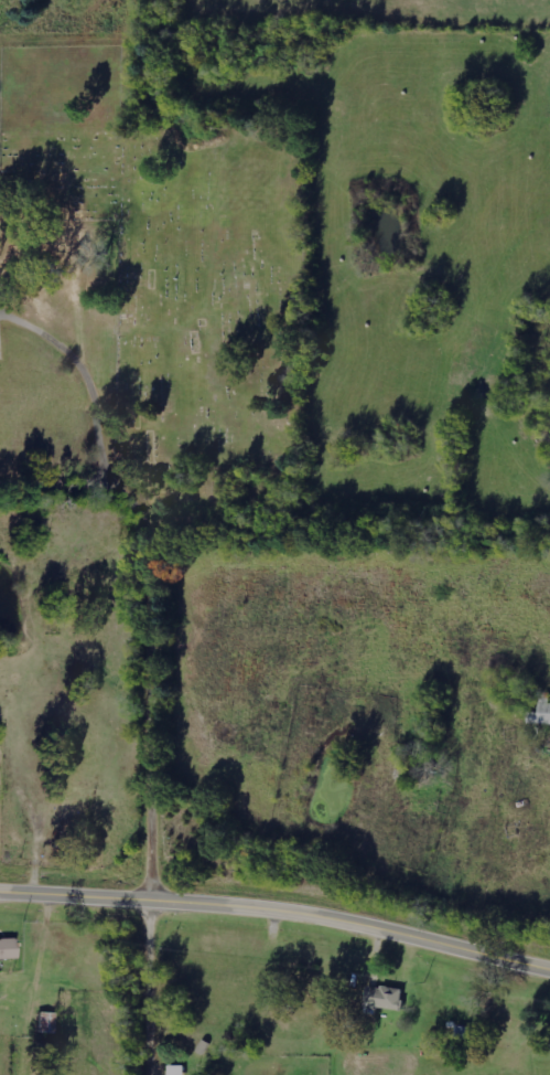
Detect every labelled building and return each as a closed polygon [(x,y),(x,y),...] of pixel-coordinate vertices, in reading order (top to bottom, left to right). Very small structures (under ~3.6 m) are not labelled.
[(549,699),(539,698),(539,713),(528,712),(528,723),(549,723),(549,703),(549,699)] [(14,940),(0,941),(0,960),(14,959),(14,940)] [(365,1008),(402,1010),(404,989),(366,987),(365,1008)] [(54,1035),(55,1014),(39,1013),(38,1034),(54,1035)]
